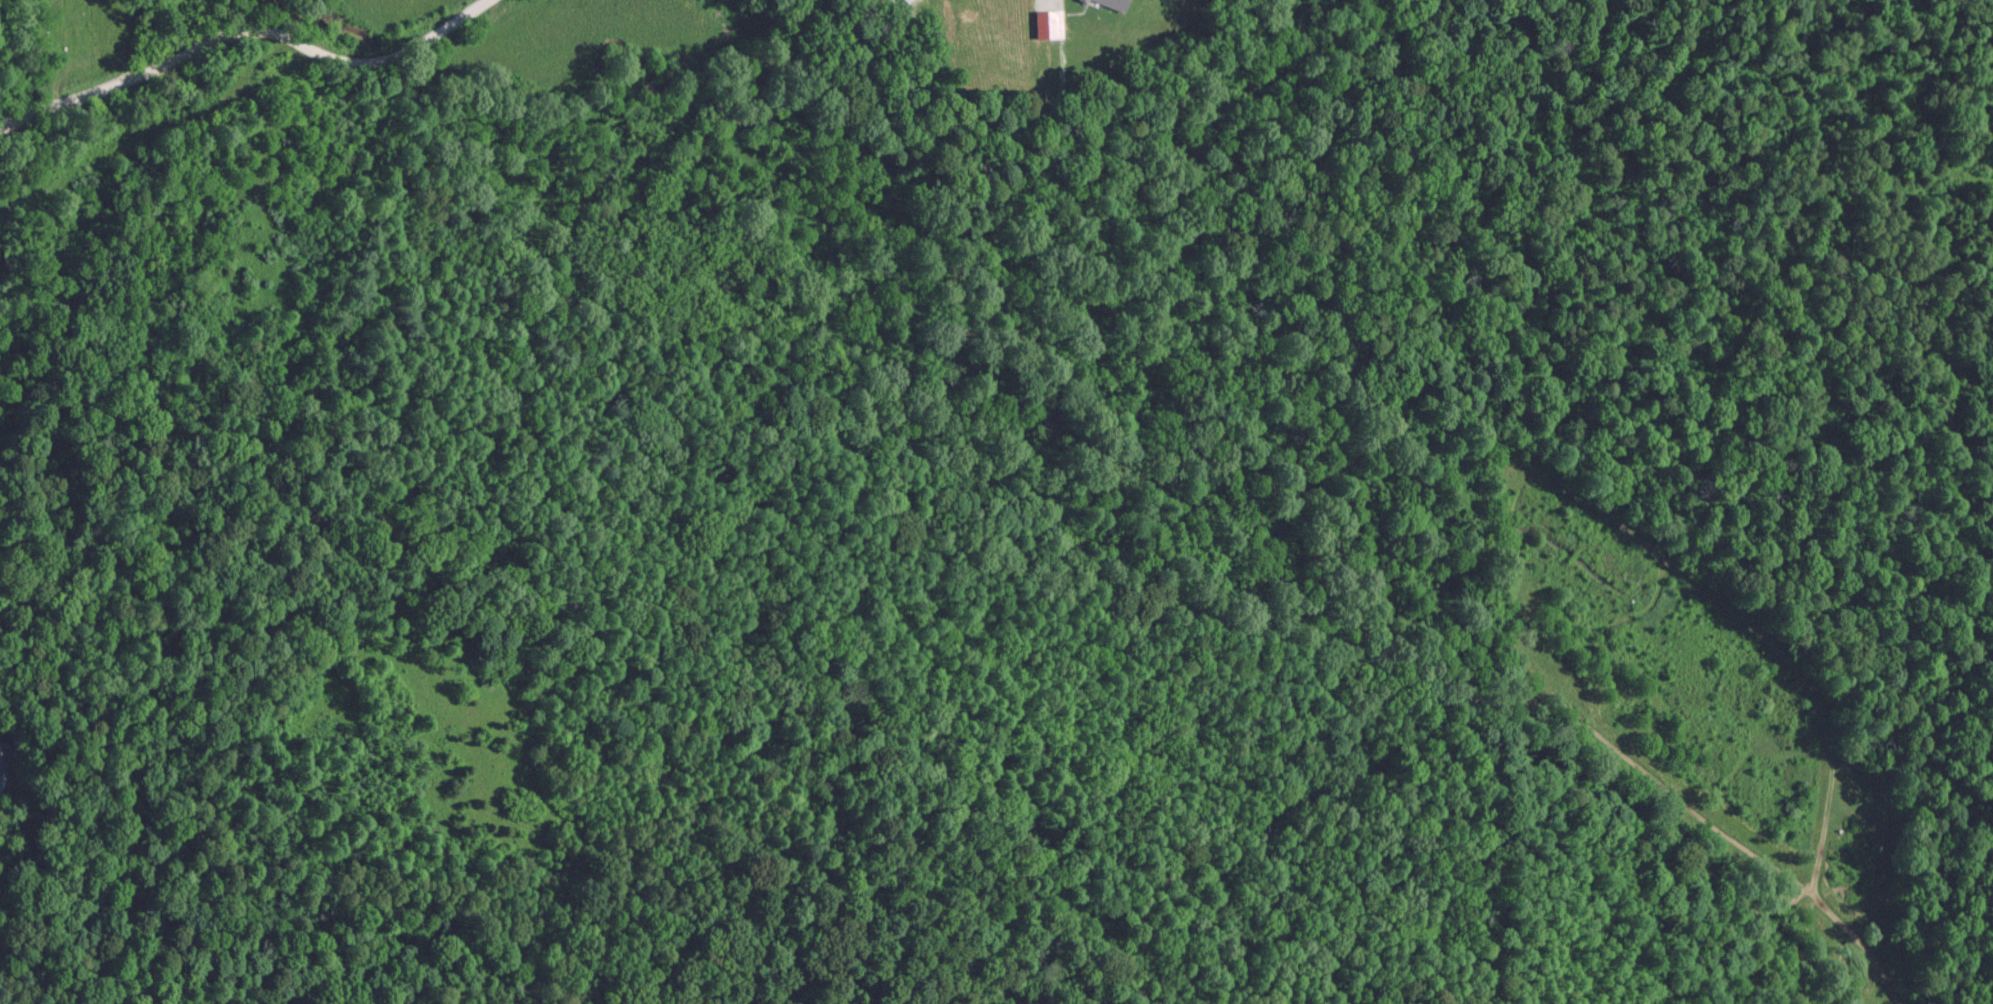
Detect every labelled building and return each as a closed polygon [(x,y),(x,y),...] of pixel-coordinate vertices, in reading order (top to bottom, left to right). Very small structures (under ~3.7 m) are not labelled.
[(1119,14),(1125,0),(1088,0),(1119,14)]
